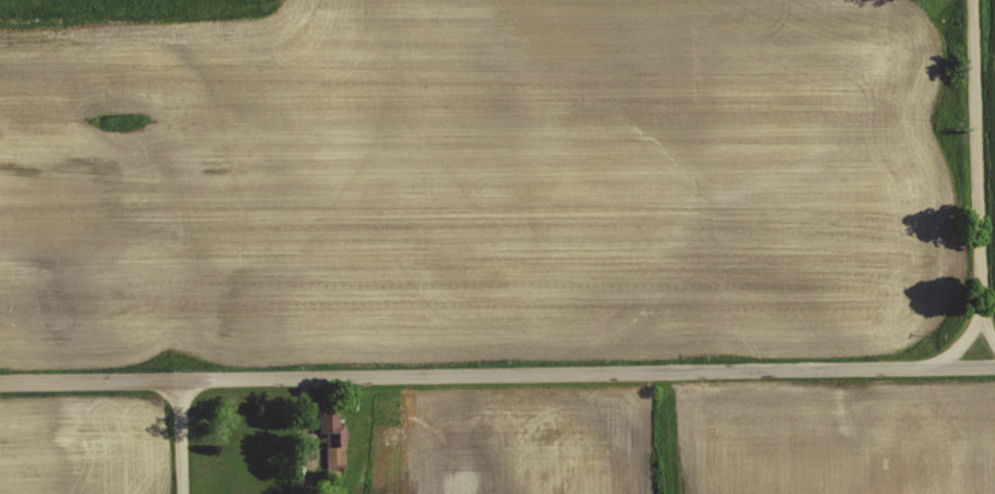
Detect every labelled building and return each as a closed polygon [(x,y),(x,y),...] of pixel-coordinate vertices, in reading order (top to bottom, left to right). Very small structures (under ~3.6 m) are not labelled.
[(342,422),(336,422),(336,409),(320,410),(322,464),(344,463),(342,422)]
